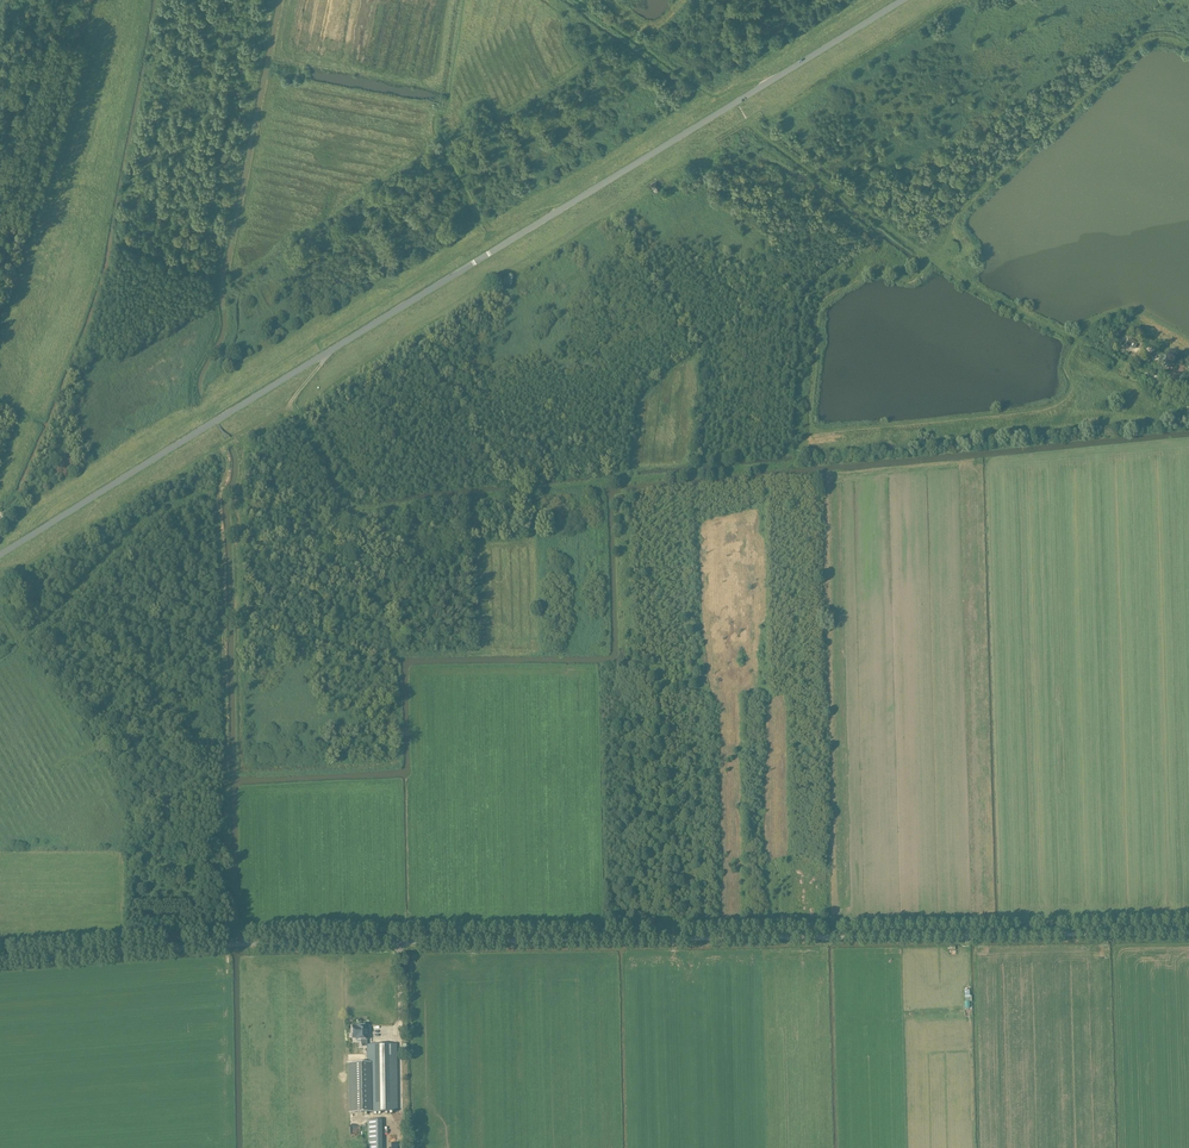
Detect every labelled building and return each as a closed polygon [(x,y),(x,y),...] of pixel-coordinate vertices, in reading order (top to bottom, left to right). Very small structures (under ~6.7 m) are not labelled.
[(734,68),(737,64),(732,60),(728,63),(734,68)] [(662,188),(657,181),(651,185),(655,192),(662,188)] [(498,287),(493,279),(487,283),(492,290),(498,287)] [(1133,349),(1136,343),(1128,339),(1125,344),(1133,349)] [(228,435),(220,422),(219,423),(227,436),(226,436),(227,438),(230,437),(228,435)] [(367,1040),(368,1040),(368,1026),(352,1026),(352,1033),(356,1033),(356,1040),(361,1040),(361,1046),(367,1046),(367,1040)] [(367,1063),(348,1063),(349,1113),(368,1113),(398,1112),(397,1044),(367,1045),(367,1063)] [(382,1120),(367,1120),(367,1125),(368,1147),(382,1147),(382,1120)]
